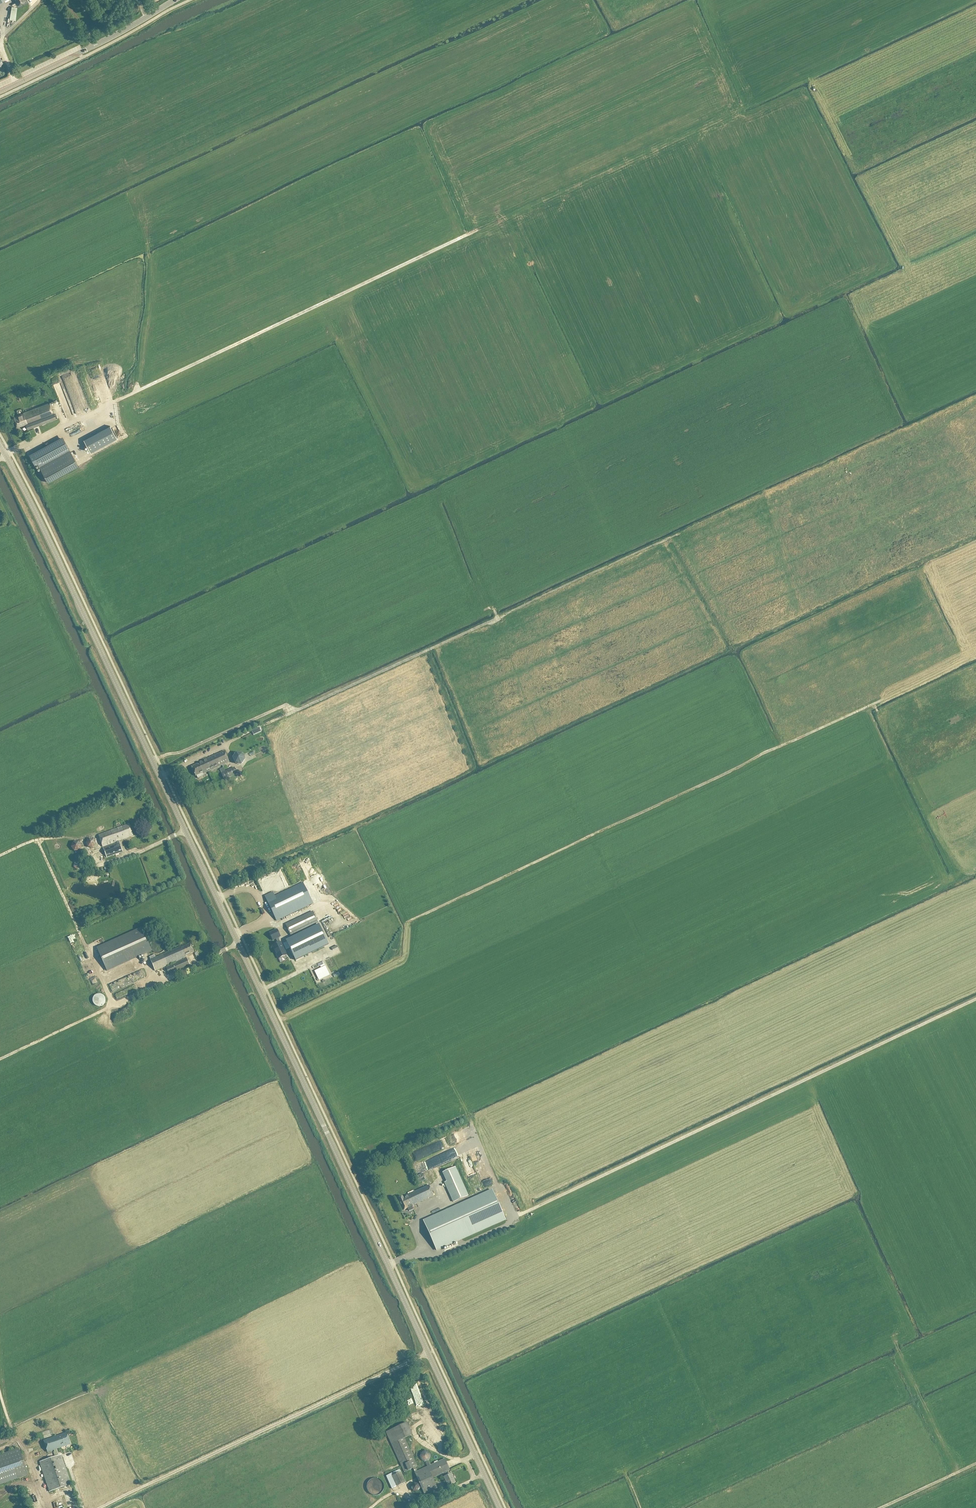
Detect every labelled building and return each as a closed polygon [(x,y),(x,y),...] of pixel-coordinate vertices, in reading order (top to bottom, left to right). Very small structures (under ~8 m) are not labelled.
[(25,424),(27,430),(56,419),(53,413),(49,403),(23,413),(23,414),(13,417),(17,427),(25,424)] [(85,419),(91,433),(95,432),(94,429),(100,427),(95,415),(85,419)] [(73,442),(87,436),(80,419),(66,425),(73,442)] [(110,426),(83,440),(90,452),(116,438),(110,426)] [(78,466),(63,439),(30,457),(34,465),(37,463),(47,482),(78,466)] [(203,774),(229,762),(224,751),(198,763),(199,764),(191,767),(196,776),(203,773),(203,774)] [(242,754),(236,753),(233,758),(235,763),(241,764),(245,759),(242,754)] [(118,841),(133,836),(129,824),(121,827),(117,828),(98,835),(103,847),(116,842),(116,843),(119,842),(118,841)] [(89,838),(85,842),(88,847),(93,848),(96,843),(94,839),(89,838)] [(73,842),(71,847),(74,851),(80,851),(82,846),(79,842),(73,842)] [(122,852),(119,842),(116,843),(103,848),(107,857),(122,852)] [(79,861),(74,863),(74,867),(78,870),(82,868),(82,864),(79,861)] [(285,876),(282,871),(271,877),(275,884),(279,882),(280,885),(291,880),(288,874),(285,876)] [(277,921),(313,903),(303,883),(275,896),(273,892),(264,896),(277,921)] [(285,925),(291,936),(318,923),(313,912),(285,925)] [(328,945),(319,925),(286,941),(295,961),(328,945)] [(97,948),(107,970),(151,950),(141,928),(97,948)] [(273,940),(275,939),(278,943),(272,946),(278,959),(286,955),(280,942),(278,938),(280,937),(277,930),(269,933),(273,940)] [(375,939),(356,948),(359,954),(362,952),(363,955),(379,947),(375,939)] [(181,946),(150,960),(155,971),(186,957),(185,956),(193,952),(190,944),(182,948),(181,946)] [(187,958),(168,967),(171,974),(190,966),(187,958)] [(325,966),(314,971),(318,978),(319,980),(326,977),(325,974),(328,973),(325,966)] [(99,998),(99,1001),(98,1001),(103,1000),(102,992),(94,994),(95,999),(99,998)] [(459,1155),(469,1151),(467,1147),(457,1151),(459,1155)] [(415,1165),(417,1171),(422,1169),(423,1173),(428,1171),(431,1179),(438,1177),(435,1169),(438,1168),(437,1163),(441,1162),(439,1156),(415,1165)] [(445,1183),(453,1202),(468,1195),(455,1167),(443,1173),(447,1182),(445,1183)] [(409,1211),(413,1209),(412,1206),(434,1196),(429,1185),(403,1197),(402,1196),(398,1198),(403,1210),(408,1208),(409,1211)] [(436,1250),(505,1220),(492,1190),(423,1221),(436,1250)] [(419,1406),(426,1404),(418,1382),(411,1385),(419,1406)] [(408,1403),(414,1401),(413,1395),(406,1397),(408,1403)] [(427,1415),(425,1409),(412,1413),(414,1420),(427,1415)] [(417,1471),(415,1467),(417,1466),(404,1438),(412,1434),(407,1423),(386,1432),(404,1472),(413,1468),(424,1494),(437,1488),(432,1478),(443,1473),(444,1477),(448,1486),(455,1483),(451,1474),(447,1476),(446,1472),(450,1470),(445,1459),(430,1466),(428,1461),(425,1463),(427,1467),(417,1471)] [(435,1442),(438,1428),(429,1426),(428,1431),(423,1430),(424,1426),(421,1425),(419,1433),(431,1436),(430,1441),(435,1442)] [(66,1433),(43,1441),(47,1452),(54,1450),(56,1449),(70,1444),(66,1433)] [(27,1475),(18,1448),(0,1455),(0,1485),(27,1475)] [(55,1457),(39,1462),(49,1492),(70,1484),(61,1455),(59,1456),(55,1457)] [(390,1474),(391,1476),(396,1487),(406,1482),(401,1472),(399,1469),(390,1474)] [(385,1486),(383,1477),(379,1477),(379,1479),(375,1480),(376,1488),(385,1486)] [(39,1496),(30,1500),(34,1507),(32,1507),(45,1507),(39,1496)]
